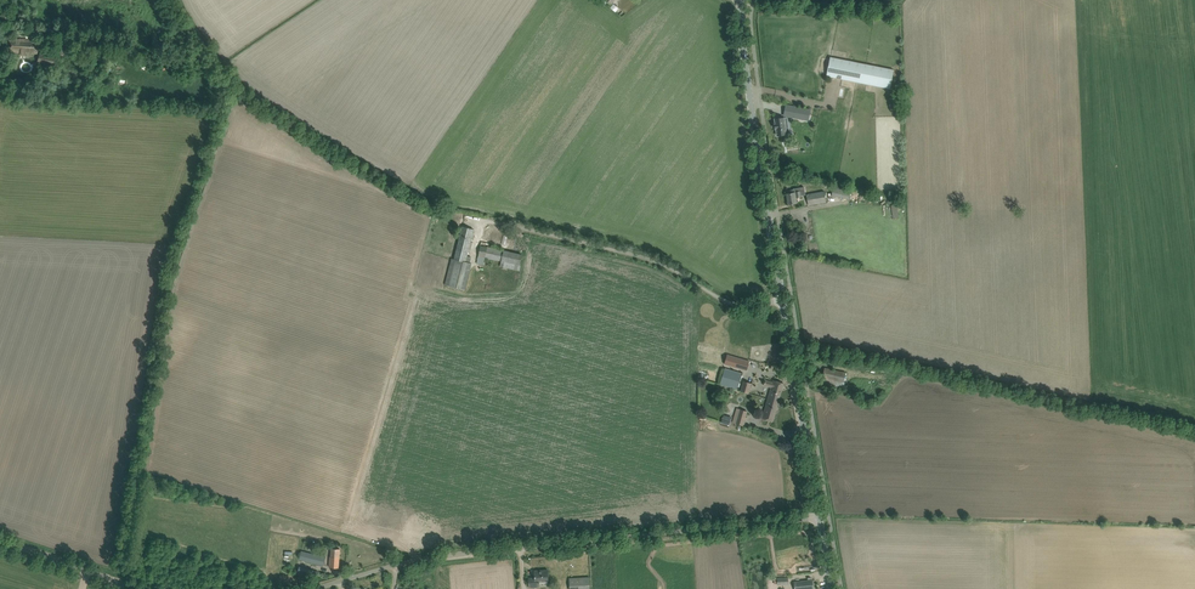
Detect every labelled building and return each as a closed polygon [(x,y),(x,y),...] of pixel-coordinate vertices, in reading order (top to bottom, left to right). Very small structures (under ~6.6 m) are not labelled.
[(38,53),(38,40),(9,39),(9,51),(38,53)] [(55,54),(72,54),(72,44),(55,44),(55,54)] [(40,65),(40,62),(53,65),(54,57),(39,54),(37,62),(37,64),(40,65)] [(830,57),(826,76),(830,77),(842,79),(890,88),(893,70),(830,57)] [(22,63),(22,72),(30,71),(30,62),(22,63)] [(794,106),(792,117),(808,120),(811,110),(794,106)] [(776,124),(775,124),(775,128),(776,128),(777,135),(786,134),(786,129),(789,128),(788,122),(785,123),(784,118),(775,119),(776,124)] [(833,186),(832,196),(849,199),(851,189),(833,186)] [(794,192),(794,193),(787,194),(789,204),(796,203),(795,196),(801,195),(800,191),(794,192)] [(808,205),(814,204),(826,202),(824,191),(807,194),(808,205)] [(467,256),(474,229),(463,226),(454,259),(452,258),(445,285),(466,290),(470,269),(472,263),(470,263),(472,257),(467,256)] [(523,255),(522,255),(490,247),(491,244),(481,242),(476,263),(486,266),(487,258),(502,261),(500,267),(519,271),(520,271),(523,255)] [(727,355),(725,364),(747,370),(750,361),(727,355)] [(725,368),(720,384),(737,389),(742,373),(725,368)] [(843,388),(846,372),(825,368),(821,383),(843,388)] [(784,383),(778,382),(773,380),(773,382),(765,380),(764,385),(771,387),(768,399),(778,402),(784,383)] [(753,383),(745,381),(742,390),(750,393),(753,383)] [(773,421),(778,402),(768,399),(762,418),(773,421)] [(748,411),(738,408),(736,408),(732,422),(744,426),(745,421),(748,411)] [(723,415),(722,423),(730,424),(731,416),(723,415)] [(339,568),(339,562),(340,549),(332,548),(331,557),(330,557),(330,561),(329,567),(339,568)] [(326,557),(301,551),(299,559),(323,566),(326,557)] [(317,579),(319,572),(299,567),(299,568),(298,574),(317,579)] [(549,581),(548,576),(548,570),(535,571),(535,578),(529,578),(529,587),(539,587),(539,582),(549,581)] [(589,577),(570,578),(570,588),(590,588),(589,577)] [(789,584),(788,577),(777,577),(778,578),(774,578),(774,584),(778,584),(778,585),(789,584)] [(812,580),(793,582),(793,588),(813,588),(812,580)]
